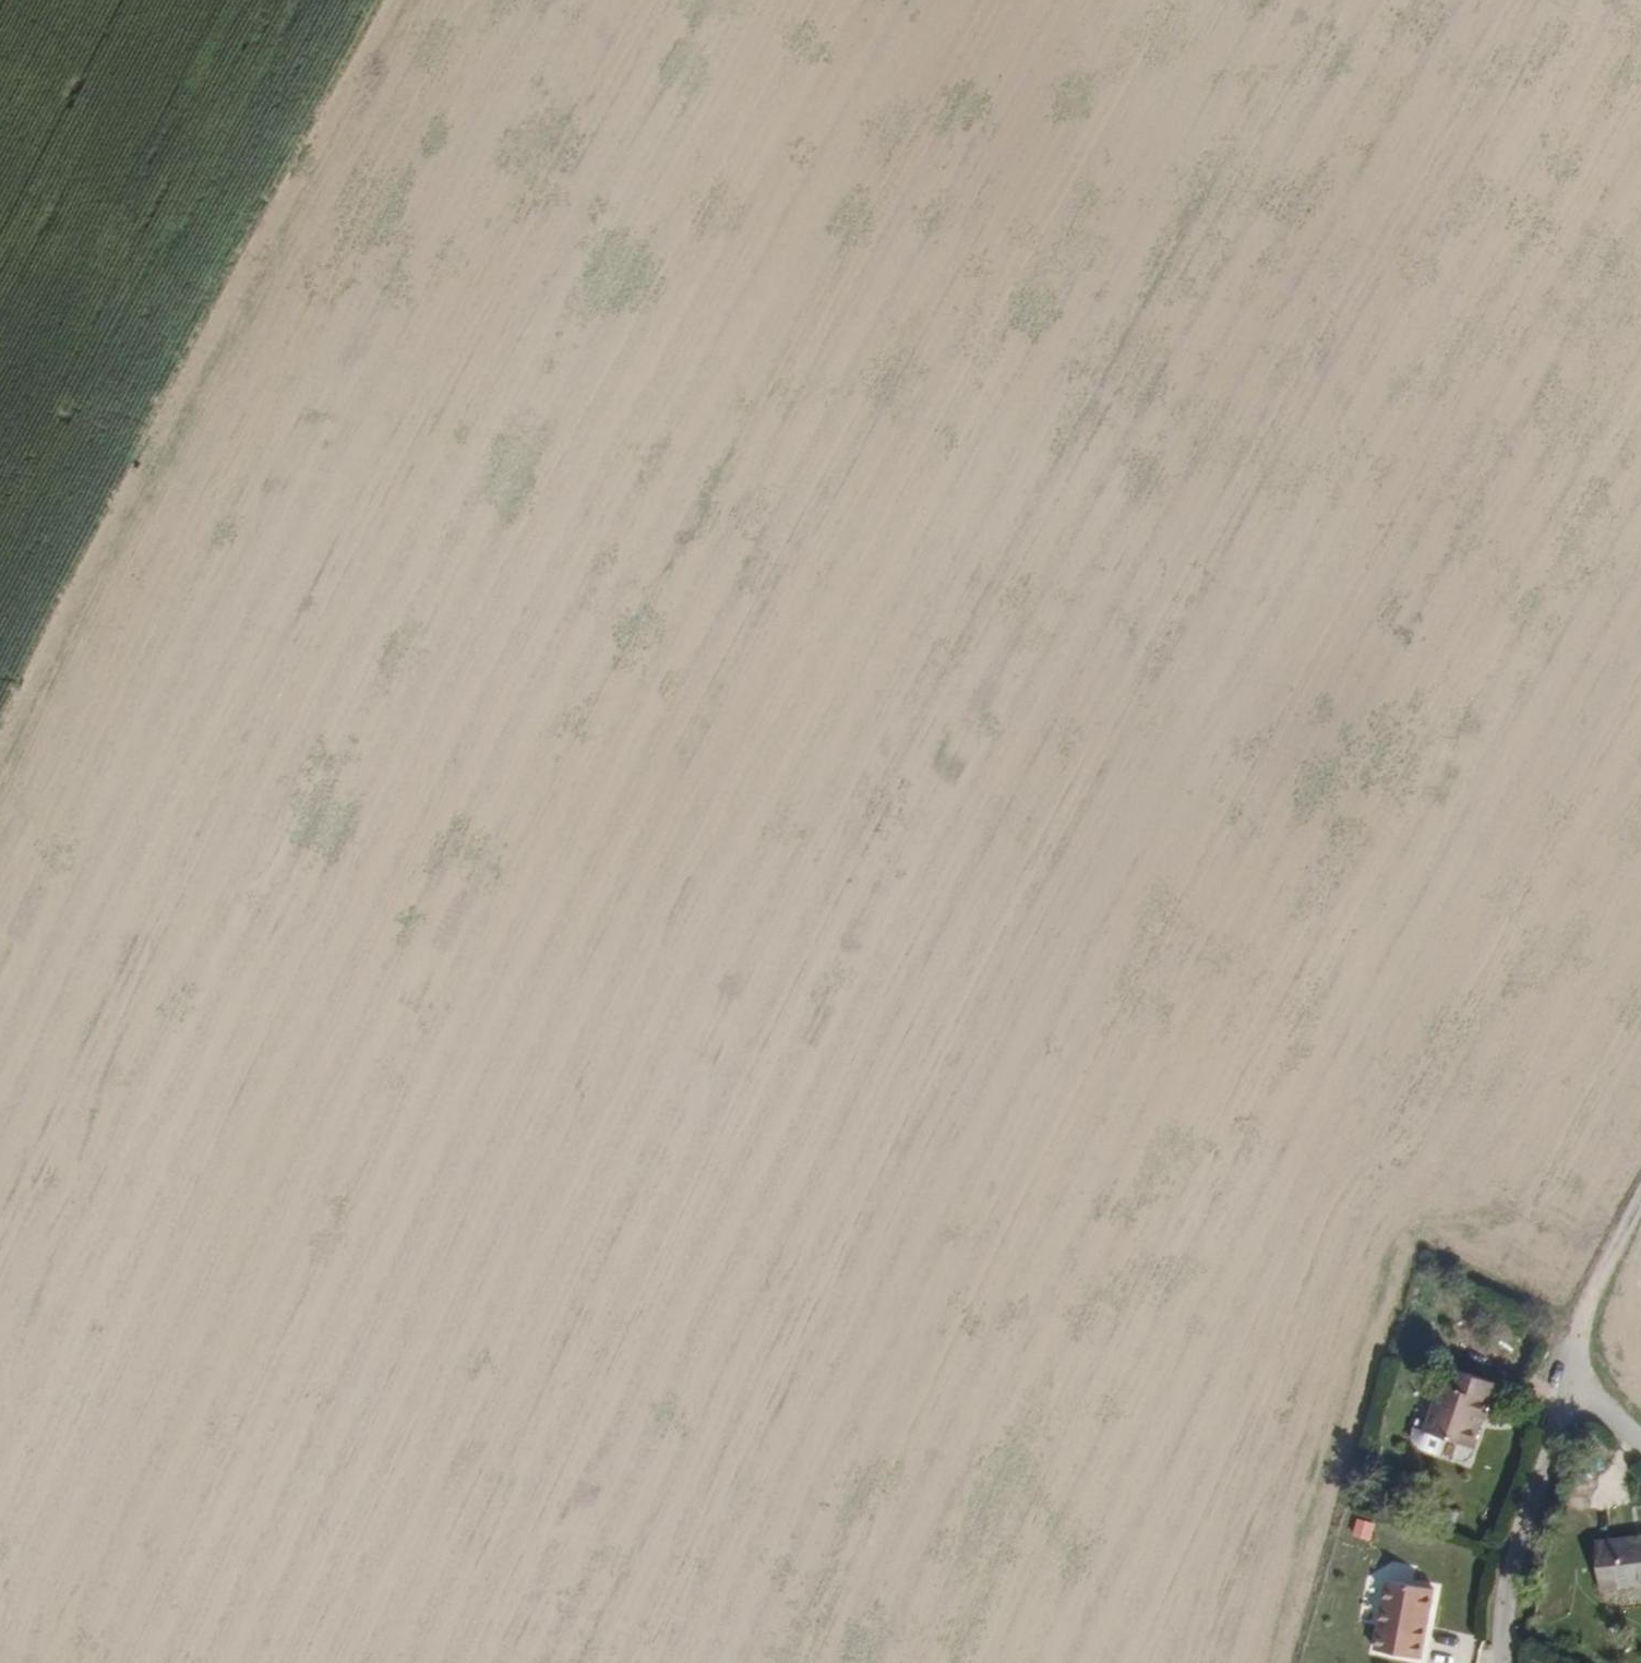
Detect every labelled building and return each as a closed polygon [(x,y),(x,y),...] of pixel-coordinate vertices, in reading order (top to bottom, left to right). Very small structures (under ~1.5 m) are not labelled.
[(1449,1429),(1472,1436),(1485,1390),(1493,1393),(1499,1374),(1452,1360),(1447,1379),(1431,1439),(1445,1442),(1449,1429)] [(1418,1435),(1431,1439),(1447,1379),(1439,1375),(1425,1422),(1415,1418),(1413,1424),(1418,1435)] [(1356,1519),(1351,1536),(1369,1541),(1373,1523),(1356,1519)] [(1640,1587),(1640,1539),(1600,1544),(1603,1590),(1640,1587)] [(1361,1640),(1375,1641),(1394,1574),(1367,1571),(1361,1640)] [(1375,1641),(1407,1643),(1411,1575),(1394,1574),(1375,1641)]
